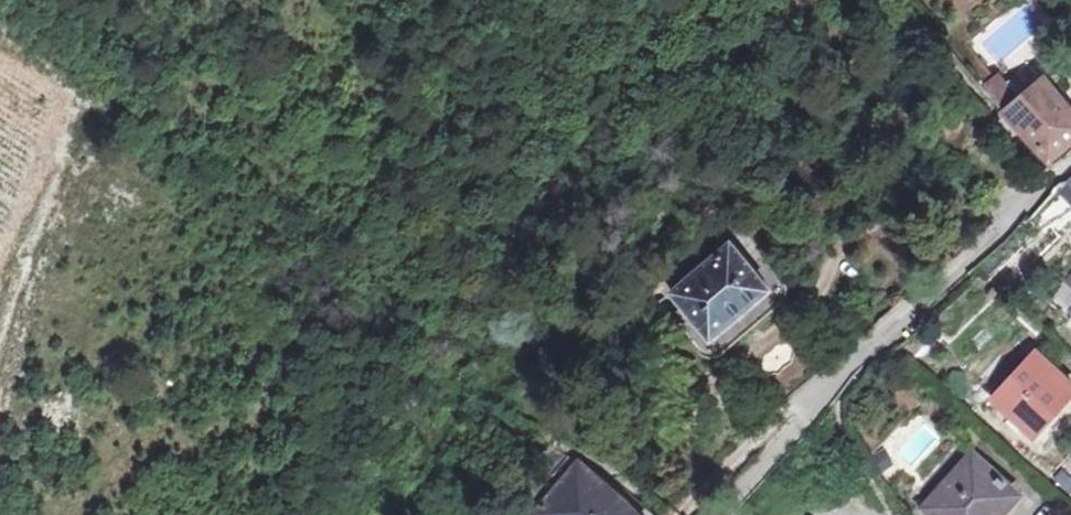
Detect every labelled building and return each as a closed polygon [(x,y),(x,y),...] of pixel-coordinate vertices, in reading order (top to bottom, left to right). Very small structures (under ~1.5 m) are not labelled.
[(1003,114),(1048,160),(1070,140),(1070,113),(1041,81),(1014,104),(1003,114)] [(983,91),(995,105),(1006,95),(993,82),(983,91)] [(1006,95),(995,105),(1003,114),(1014,104),(1006,95)] [(1065,180),(1059,181),(1053,188),(1070,206),(1070,176),(1065,180)] [(712,340),(698,351),(700,354),(712,356),(716,355),(719,354),(780,302),(783,298),(785,295),(785,287),(787,285),(783,280),(772,290),(730,244),(706,264),(695,253),(676,268),(686,281),(671,293),(712,340)] [(1005,411),(1000,416),(1024,436),(1069,386),(1026,350),(987,395),(1005,411)] [(631,508),(577,465),(567,458),(551,477),(561,485),(536,514),(639,514),(631,508)] [(1014,500),(1016,498),(1005,487),(1009,482),(1002,476),(997,481),(972,459),(927,509),(933,514),(989,514),(1007,494),(1014,500)] [(1014,500),(1007,494),(989,514),(999,514),(1014,500)]
